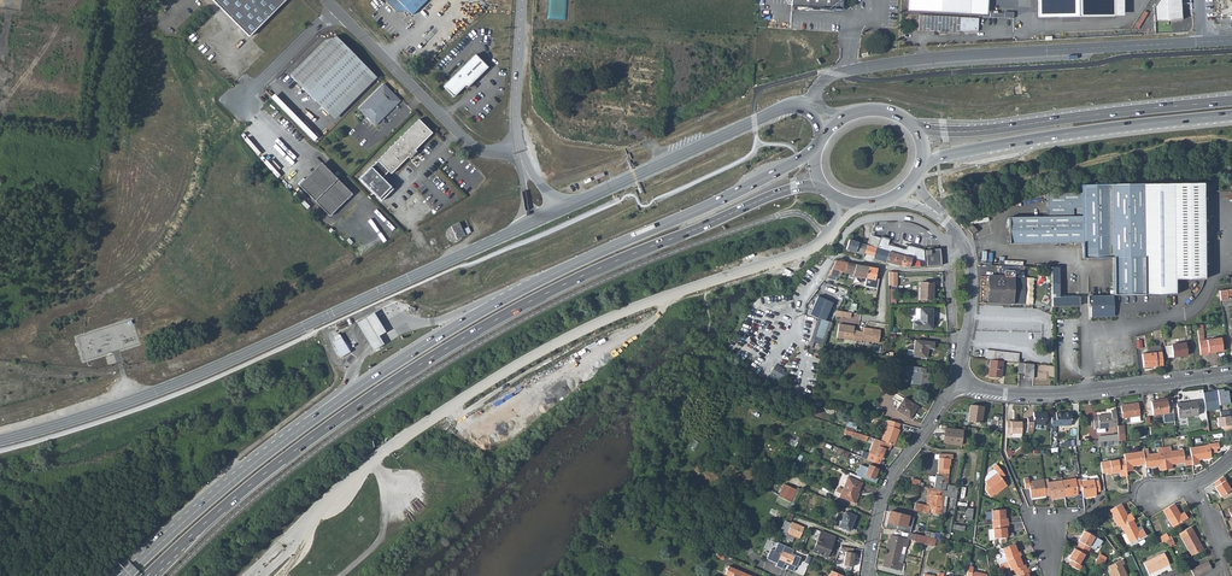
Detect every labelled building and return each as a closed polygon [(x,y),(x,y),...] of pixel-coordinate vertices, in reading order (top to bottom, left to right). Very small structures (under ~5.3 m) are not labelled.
[(250,35),(285,0),(214,0),(250,35)] [(388,1),(387,2),(396,10),(396,9),(401,9),(403,11),(408,11),(412,15),(427,0),(388,0),(388,1)] [(792,8),(841,10),(841,0),(792,0),(792,8)] [(911,16),(970,19),(971,0),(912,0),(911,16)] [(970,19),(988,20),(989,0),(971,0),(970,19)] [(1038,20),(1114,19),(1114,0),(1038,0),(1038,20)] [(1122,0),(1114,0),(1114,19),(1122,19),(1122,0)] [(1153,23),(1180,20),(1179,0),(1158,0),(1152,9),(1153,23)] [(960,19),(931,18),(919,18),(918,33),(929,34),(941,34),(940,36),(952,36),(952,35),(959,35),(959,33),(969,34),(969,33),(978,33),(978,20),(960,19)] [(325,40),(290,75),(328,113),(370,71),(336,36),(325,40)] [(467,89),(488,68),(476,55),(444,87),(455,98),(465,87),(467,89)] [(370,71),(328,113),(334,120),(377,77),(370,71)] [(383,84),(359,108),(365,115),(375,124),(385,114),(386,114),(389,111),(399,100),(383,84)] [(399,100),(389,111),(400,101),(399,100)] [(385,114),(375,124),(375,125),(386,114),(385,114)] [(419,120),(378,160),(391,173),(408,156),(410,158),(417,152),(415,150),(432,133),(419,120)] [(316,168),(343,195),(348,190),(321,163),(316,168)] [(298,185),(325,212),(343,195),(316,168),(298,185)] [(1082,243),(1082,258),(1113,258),(1113,290),(1113,295),(1144,295),(1176,295),(1176,281),(1205,280),(1203,184),(1142,184),(1081,186),(1081,193),(1081,208),(1081,216),(1082,243)] [(1081,193),(1069,193),(1047,193),(1047,217),(1009,218),(1009,244),(1082,243),(1081,216),(1076,216),(1073,216),(1073,208),(1081,208),(1081,193)] [(967,228),(972,235),(977,231),(971,224),(969,227),(967,228)] [(462,227),(454,231),(460,244),(468,240),(474,237),(472,231),(465,234),(462,227)] [(866,256),(872,258),(879,240),(871,236),(869,241),(868,246),(864,255),(866,256)] [(881,237),(879,240),(872,258),(871,259),(894,265),(908,268),(912,256),(923,249),(906,249),(904,253),(901,252),(903,249),(888,245),(890,240),(881,237)] [(848,240),(845,250),(845,251),(864,256),(864,255),(868,246),(848,240)] [(984,249),(983,261),(996,261),(996,257),(991,257),(991,250),(984,249)] [(927,267),(941,266),(939,251),(937,251),(925,252),(927,267)] [(850,278),(852,278),(863,280),(865,267),(835,262),(831,270),(824,279),(833,283),(837,274),(850,277),(850,278)] [(875,269),(865,267),(863,280),(862,287),(874,289),(876,279),(873,279),(875,269)] [(1058,267),(1051,267),(1052,306),(1079,306),(1079,297),(1059,297),(1058,267)] [(988,276),(987,303),(1012,304),(1014,277),(1020,277),(1020,271),(1005,271),(1004,276),(988,276)] [(897,274),(888,273),(889,287),(897,287),(897,274)] [(809,282),(802,277),(799,281),(807,285),(809,282)] [(1091,277),(1091,286),(1104,286),(1105,277),(1091,277)] [(934,284),(921,284),(920,300),(933,301),(934,284)] [(1231,296),(1231,289),(1219,291),(1221,301),(1229,300),(1229,296),(1231,296)] [(1114,305),(1113,295),(1113,290),(1110,290),(1110,296),(1088,297),(1088,305),(1091,305),(1091,317),(1114,316),(1114,305)] [(818,296),(811,315),(822,319),(826,321),(834,302),(818,296)] [(837,310),(834,316),(851,319),(851,313),(837,310)] [(933,311),(920,310),(919,319),(919,323),(913,322),(912,329),(928,330),(929,321),(932,321),(933,311)] [(375,314),(358,324),(375,352),(385,346),(380,338),(387,333),(375,314)] [(350,318),(329,328),(330,332),(332,335),(353,326),(351,323),(350,318)] [(826,321),(822,319),(813,348),(822,350),(823,346),(824,346),(828,333),(829,333),(831,322),(826,321)] [(854,326),(838,325),(836,338),(857,341),(858,331),(853,330),(854,326)] [(858,331),(857,341),(861,341),(862,340),(878,342),(880,329),(863,327),(862,332),(858,331)] [(342,338),(333,343),(341,359),(351,354),(342,338)] [(1205,341),(1199,341),(1201,356),(1209,355),(1209,353),(1223,351),(1221,340),(1207,341),(1207,340),(1205,341)] [(934,343),(915,341),(914,352),(914,358),(928,359),(928,350),(933,350),(934,343)] [(1172,346),(1174,358),(1188,356),(1186,344),(1172,346)] [(1148,347),(1149,355),(1161,353),(1160,346),(1148,347)] [(207,347),(192,353),(195,361),(210,356),(207,347)] [(986,358),(1018,362),(1020,354),(987,350),(986,358)] [(1143,356),(1144,369),(1164,367),(1162,353),(1161,353),(1149,355),(1143,356)] [(991,360),(989,376),(1000,377),(1002,361),(991,360)] [(790,373),(776,364),(771,377),(783,384),(790,373)] [(1024,379),(1026,379),(1027,364),(1019,364),(1018,375),(1024,375),(1024,379)] [(1034,379),(1034,365),(1027,364),(1026,379),(1034,379)] [(924,371),(907,370),(906,380),(911,381),(915,381),(914,386),(928,387),(928,375),(923,375),(924,371)] [(1203,392),(1207,411),(1220,409),(1220,405),(1230,403),(1228,390),(1224,391),(1223,389),(1203,392)] [(918,408),(905,399),(896,411),(910,420),(918,408)] [(1167,402),(1167,400),(1161,401),(1161,402),(1157,402),(1156,401),(1151,402),(1153,416),(1164,415),(1165,423),(1175,422),(1172,401),(1167,402)] [(970,403),(967,420),(981,423),(984,405),(970,403)] [(1178,405),(1179,419),(1198,417),(1196,403),(1178,405)] [(1121,407),(1122,418),(1130,417),(1131,421),(1132,422),(1140,422),(1138,404),(1129,405),(1129,406),(1121,407)] [(1105,428),(1117,428),(1117,426),(1115,410),(1111,411),(1111,414),(1098,415),(1098,416),(1098,420),(1093,421),(1094,423),(1091,423),(1092,427),(1094,427),(1095,429),(1097,429),(1105,428)] [(1056,416),(1051,416),(1051,417),(1051,422),(1051,432),(1056,432),(1056,426),(1070,426),(1071,414),(1056,413),(1056,416)] [(1033,425),(1042,426),(1043,414),(1034,414),(1034,419),(1028,420),(1028,423),(1022,423),(1022,433),(1027,433),(1028,434),(1029,434),(1030,435),(1031,435),(1032,434),(1033,433),(1033,432),(1033,425)] [(1047,422),(1051,422),(1051,417),(1047,417),(1047,414),(1043,414),(1042,426),(1047,426),(1047,422)] [(1217,417),(1218,427),(1222,427),(1223,431),(1231,429),(1231,427),(1231,415),(1217,417)] [(889,421),(881,443),(892,446),(894,447),(899,430),(898,430),(901,424),(889,421)] [(1011,433),(1022,434),(1022,433),(1022,423),(1022,422),(1011,422),(1011,421),(1006,421),(1005,435),(1011,435),(1011,433)] [(847,423),(845,430),(849,432),(852,433),(853,430),(855,431),(857,426),(847,423)] [(1124,425),(1117,426),(1117,428),(1118,435),(1119,442),(1123,442),(1125,442),(1124,425)] [(944,428),(942,442),(960,444),(962,430),(944,428)] [(852,433),(849,432),(848,436),(847,439),(861,444),(864,437),(852,433)] [(1099,437),(1099,443),(1112,442),(1119,442),(1118,435),(1099,437)] [(871,439),(863,458),(879,466),(881,461),(883,462),(884,458),(882,458),(886,450),(889,451),(892,446),(881,443),(871,439)] [(1210,446),(1191,449),(1193,459),(1194,466),(1201,465),(1200,460),(1213,459),(1212,454),(1211,451),(1218,450),(1221,449),(1219,443),(1210,445),(1210,446)] [(837,448),(835,453),(847,458),(849,453),(837,448)] [(1172,448),(1164,449),(1167,470),(1174,469),(1173,465),(1186,463),(1185,460),(1184,451),(1184,449),(1180,450),(1181,451),(1173,452),(1172,448)] [(1161,470),(1167,470),(1164,449),(1158,449),(1159,454),(1150,455),(1149,450),(1144,451),(1145,452),(1146,465),(1147,469),(1160,467),(1161,470)] [(1134,467),(1146,465),(1145,452),(1125,455),(1126,460),(1127,471),(1134,471),(1134,467)] [(952,454),(939,453),(939,454),(935,454),(935,459),(938,459),(938,474),(949,476),(949,465),(950,465),(950,459),(952,459),(952,454)] [(1121,477),(1128,476),(1127,471),(1126,460),(1106,462),(1102,463),(1103,474),(1108,473),(1108,475),(1121,473),(1121,477)] [(985,483),(986,485),(984,486),(984,490),(990,498),(994,494),(995,495),(1007,485),(1001,477),(1004,475),(996,464),(992,467),(994,469),(997,473),(985,483)] [(878,470),(869,466),(869,469),(862,465),(857,476),(876,485),(879,478),(876,477),(878,470)] [(983,481),(985,483),(997,473),(994,469),(985,477),(983,481)] [(948,483),(949,476),(938,474),(938,476),(936,475),(936,478),(931,477),(930,481),(935,482),(934,488),(945,489),(946,483),(948,483)] [(1226,476),(1218,479),(1215,481),(1217,485),(1215,486),(1220,496),(1231,492),(1226,482),(1228,481),(1226,476)] [(863,483),(849,477),(840,497),(854,503),(863,483)] [(1033,500),(1047,497),(1045,481),(1031,483),(1030,479),(1024,480),(1026,490),(1031,489),(1033,500)] [(1079,491),(1083,490),(1082,482),(1082,480),(1077,481),(1077,479),(1063,481),(1065,497),(1079,495),(1079,491)] [(1052,499),(1065,497),(1063,481),(1050,483),(1050,480),(1045,481),(1047,497),(1052,496),(1052,499)] [(1095,480),(1082,482),(1083,490),(1084,498),(1098,495),(1098,492),(1102,492),(1100,481),(1096,482),(1095,480)] [(784,485),(778,497),(790,504),(796,491),(784,485)] [(948,497),(956,498),(958,487),(948,485),(947,491),(932,488),(929,507),(926,506),(915,503),(913,510),(914,511),(929,514),(945,516),(948,497)] [(1182,514),(1175,503),(1164,509),(1174,526),(1189,517),(1186,512),(1182,514)] [(1128,515),(1122,504),(1110,510),(1119,527),(1122,526),(1133,519),(1135,518),(1132,513),(1128,515)] [(991,511),(992,525),(1007,523),(1007,518),(1005,519),(1004,510),(991,511)] [(890,512),(886,527),(911,533),(914,518),(890,512)] [(856,517),(846,513),(842,521),(837,519),(834,525),(840,527),(839,528),(849,532),(856,517)] [(789,522),(792,516),(788,514),(784,522),(779,532),(786,535),(786,534),(798,539),(803,527),(791,522),(790,523),(787,522),(787,521),(789,522)] [(1139,531),(1133,519),(1122,526),(1126,535),(1123,537),(1129,545),(1146,534),(1142,528),(1139,531)] [(1008,528),(1007,523),(992,525),(994,539),(1006,537),(1006,528),(1008,528)] [(1195,531),(1192,525),(1180,531),(1194,555),(1205,548),(1195,531)] [(1167,531),(1158,536),(1161,541),(1165,539),(1170,536),(1167,531)] [(835,538),(821,533),(813,554),(827,559),(827,557),(830,558),(833,557),(835,553),(833,550),(830,549),(835,538)] [(914,541),(924,543),(925,536),(916,534),(914,541)] [(1080,545),(1078,548),(1089,553),(1091,550),(1089,549),(1094,539),(1084,534),(1079,544),(1080,545)] [(890,535),(886,550),(900,553),(901,546),(905,547),(906,547),(908,539),(890,535)] [(1175,541),(1172,535),(1170,536),(1165,539),(1168,545),(1175,541)] [(934,546),(935,538),(925,536),(924,543),(924,544),(934,546)] [(739,540),(732,537),(730,543),(737,546),(739,540)] [(793,550),(777,543),(773,551),(770,549),(765,560),(776,564),(774,567),(781,570),(783,565),(787,566),(785,569),(792,572),(794,567),(796,568),(799,558),(791,554),(793,550)] [(1000,564),(1008,561),(1020,555),(1022,554),(1020,550),(1018,551),(1015,543),(1003,548),(1006,556),(997,559),(1000,565),(1000,564)] [(1086,558),(1089,553),(1078,548),(1076,552),(1075,552),(1069,562),(1072,564),(1069,568),(1080,574),(1082,569),(1079,567),(1085,557),(1086,558)] [(898,562),(900,553),(886,550),(882,567),(900,571),(902,563),(898,562)] [(1145,563),(1150,573),(1170,563),(1165,552),(1145,563)] [(855,555),(846,553),(843,566),(852,568),(855,555)] [(1024,564),(1020,555),(1008,561),(1000,564),(1002,570),(1010,567),(1012,570),(1014,569),(1016,573),(1017,572),(1028,567),(1026,563),(1024,564)] [(1106,565),(1108,562),(1099,558),(1095,564),(1101,568),(1106,565)] [(1114,575),(1129,575),(1124,566),(1127,565),(1125,560),(1112,567),(1114,572),(1112,572),(1114,575)] [(1194,575),(1197,575),(1211,569),(1208,562),(1190,570),(1194,575)] [(731,566),(727,575),(729,575),(754,575),(731,566)] [(1029,567),(1028,567),(1017,572),(1019,575),(1031,575),(1029,572),(1032,571),(1029,567)] [(969,568),(968,575),(987,575),(973,573),(974,568),(969,568)]
